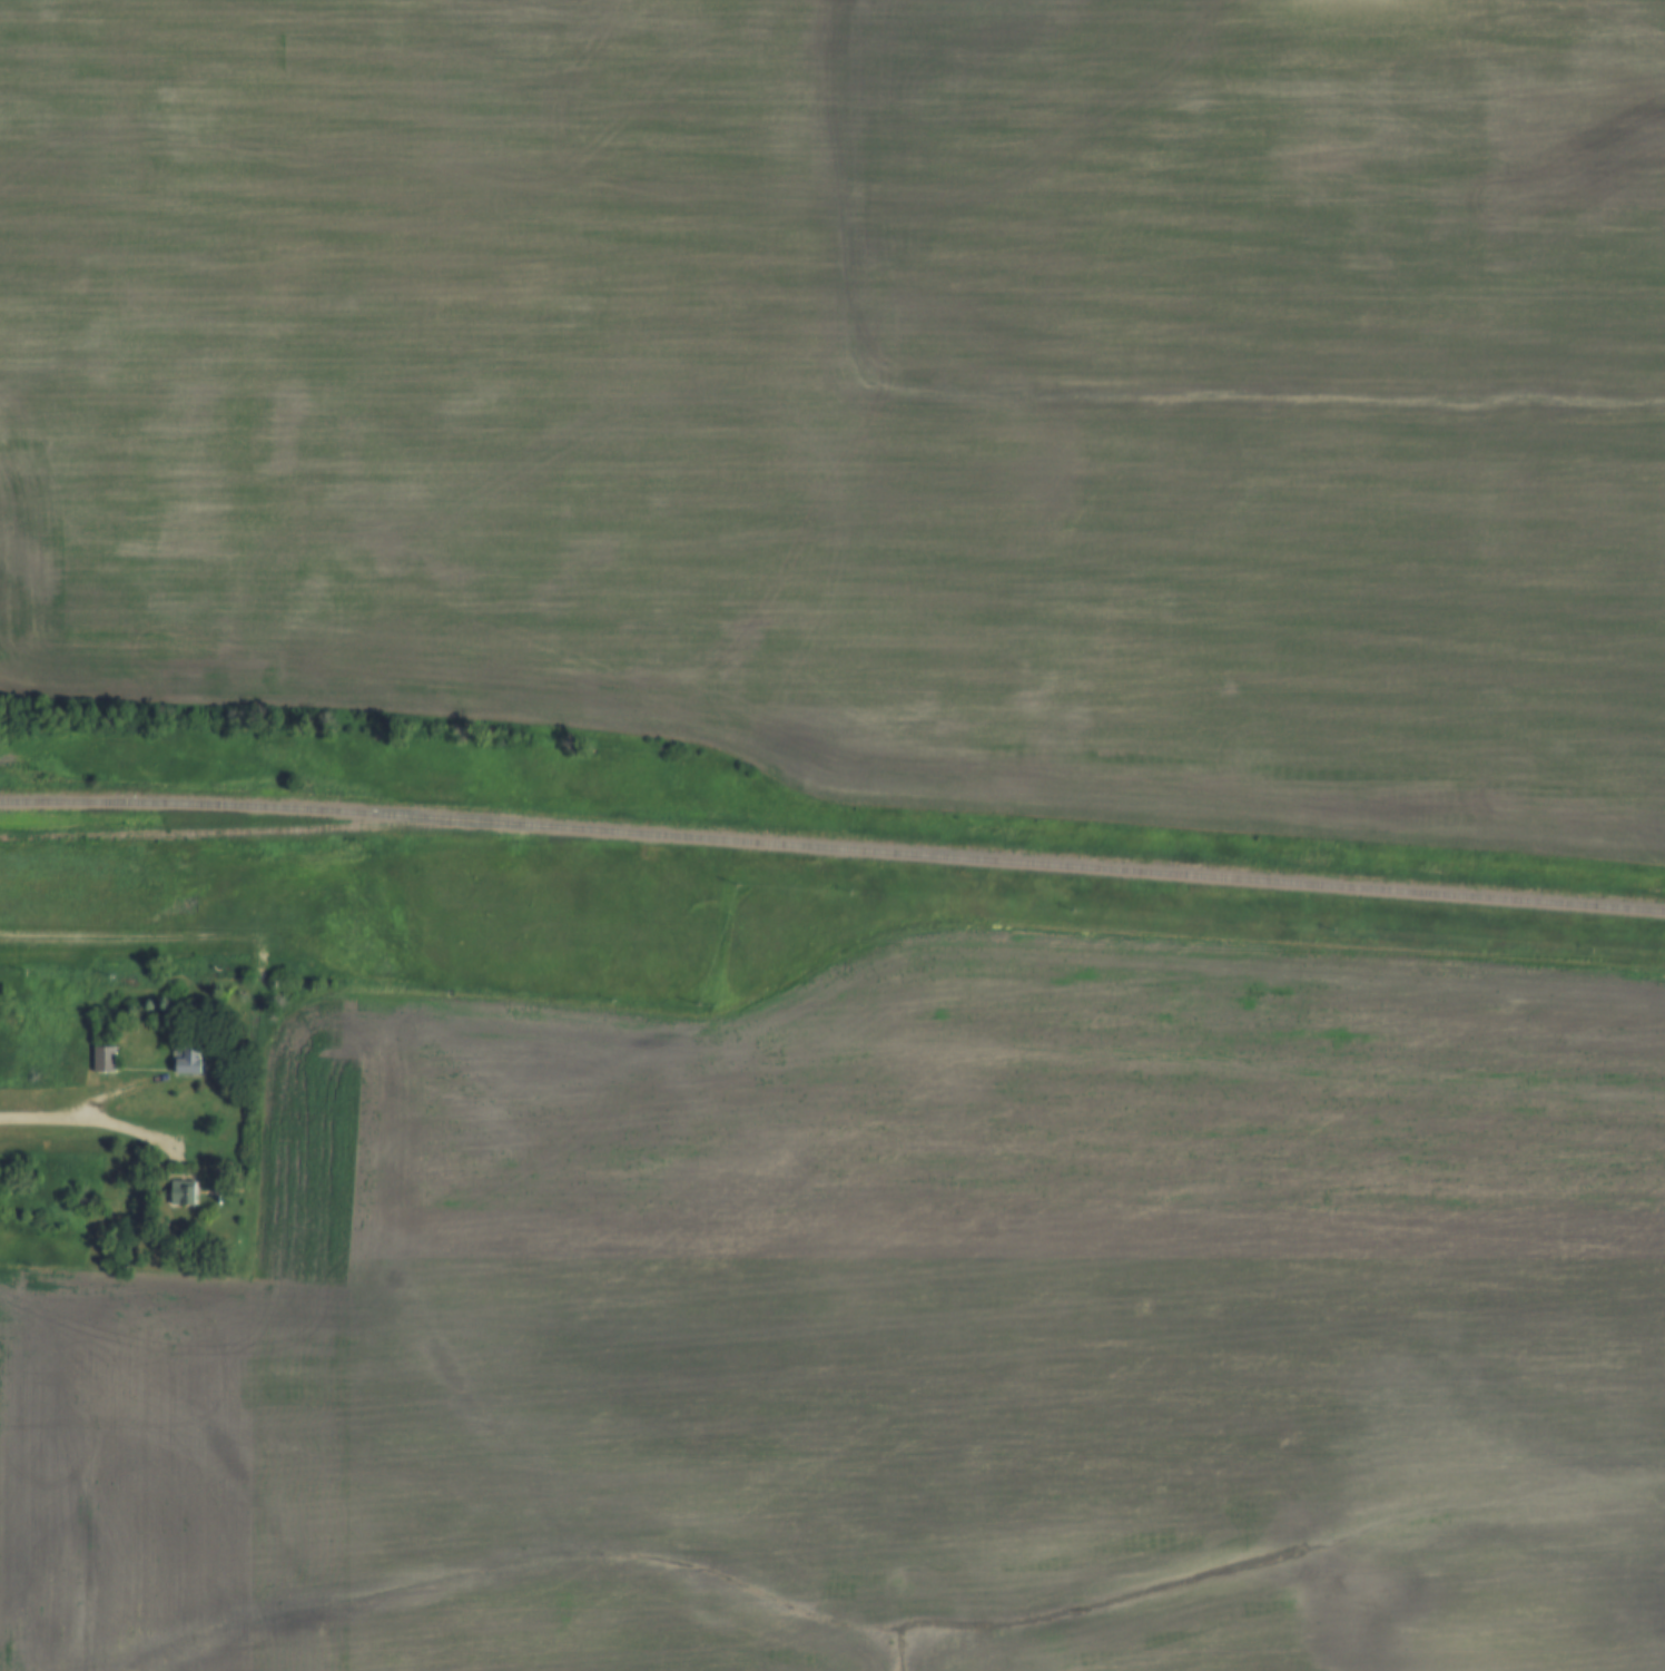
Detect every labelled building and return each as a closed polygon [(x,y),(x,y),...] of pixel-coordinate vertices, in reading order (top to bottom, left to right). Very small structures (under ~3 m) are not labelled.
[(95,1046),(117,1046),(117,1071),(95,1071),(95,1046)] [(176,1046),(203,1046),(203,1073),(176,1073),(176,1046)] [(171,1180),(197,1180),(197,1205),(171,1205),(171,1180)]
